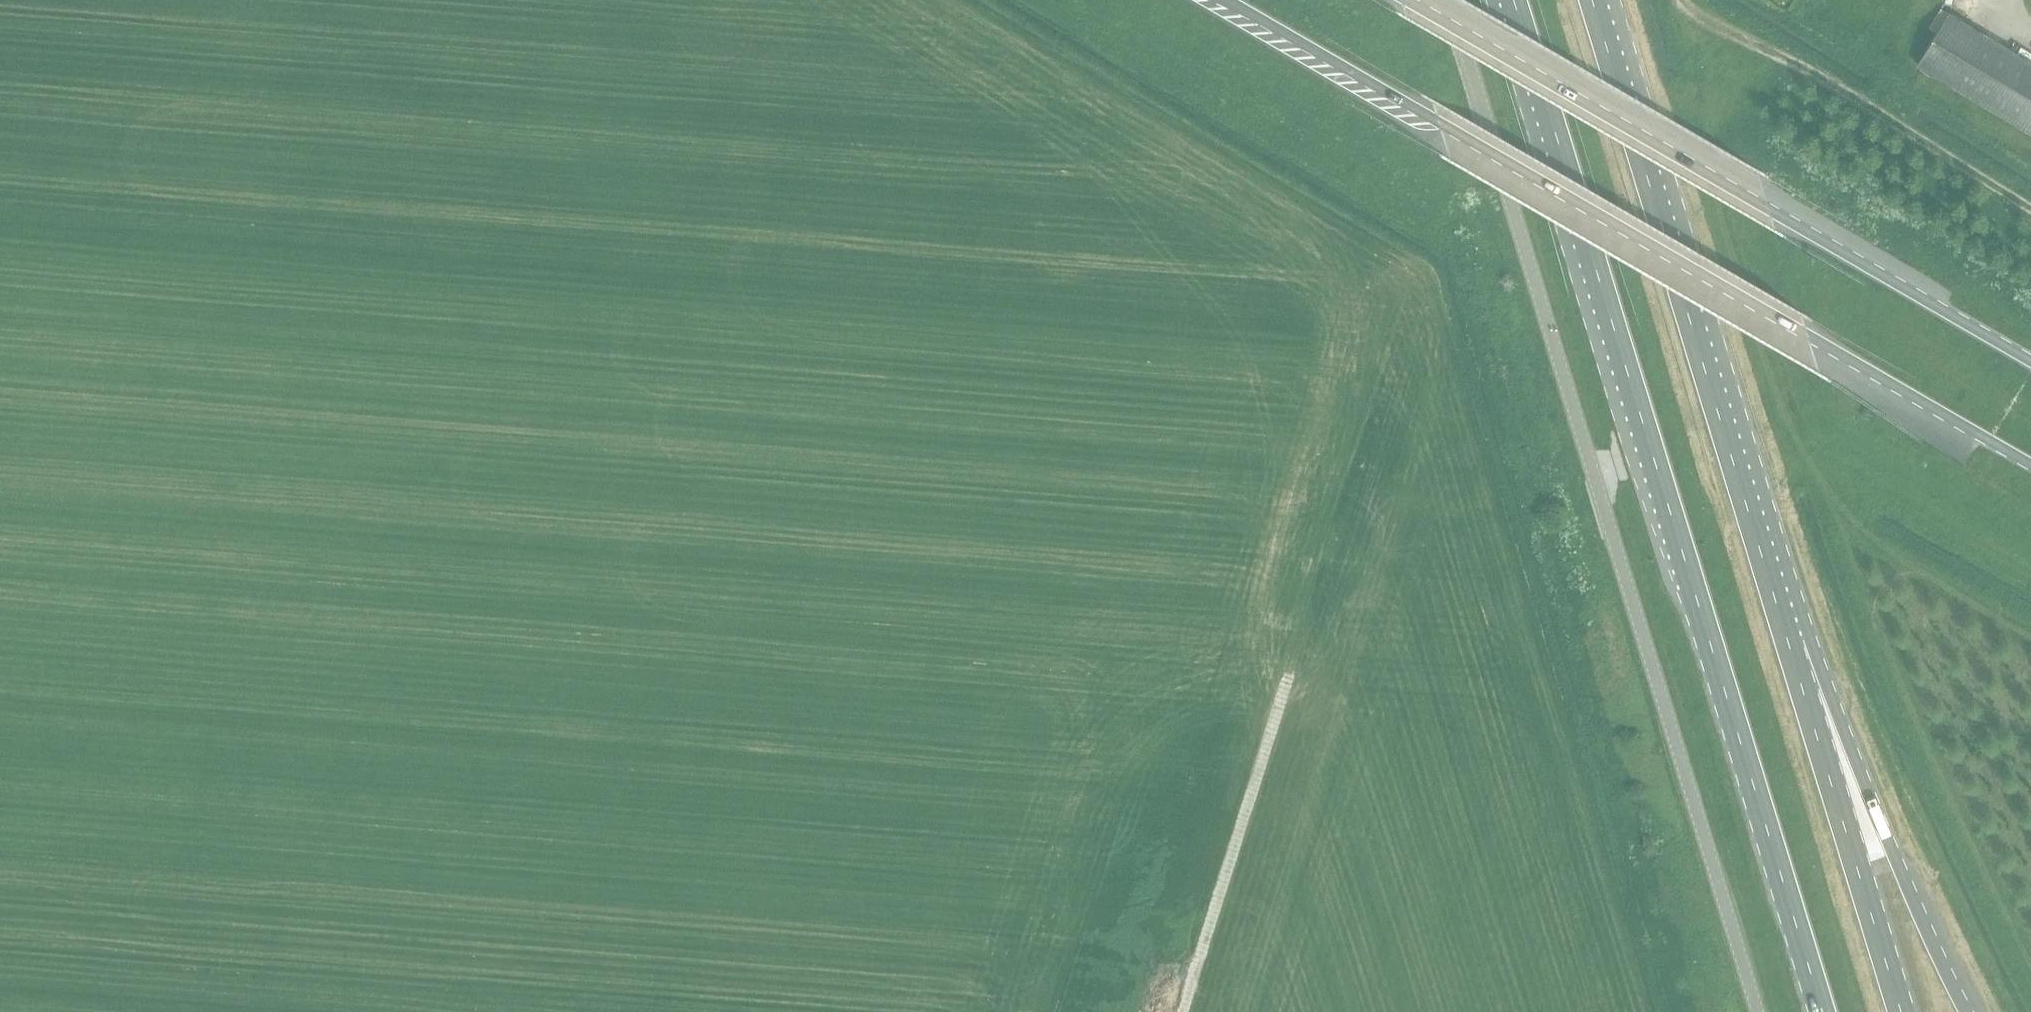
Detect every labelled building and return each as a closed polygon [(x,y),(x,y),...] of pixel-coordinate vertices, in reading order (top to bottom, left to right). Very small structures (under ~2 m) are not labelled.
[(1948,12),(1917,64),(2030,132),(2030,62),(1948,12)]
